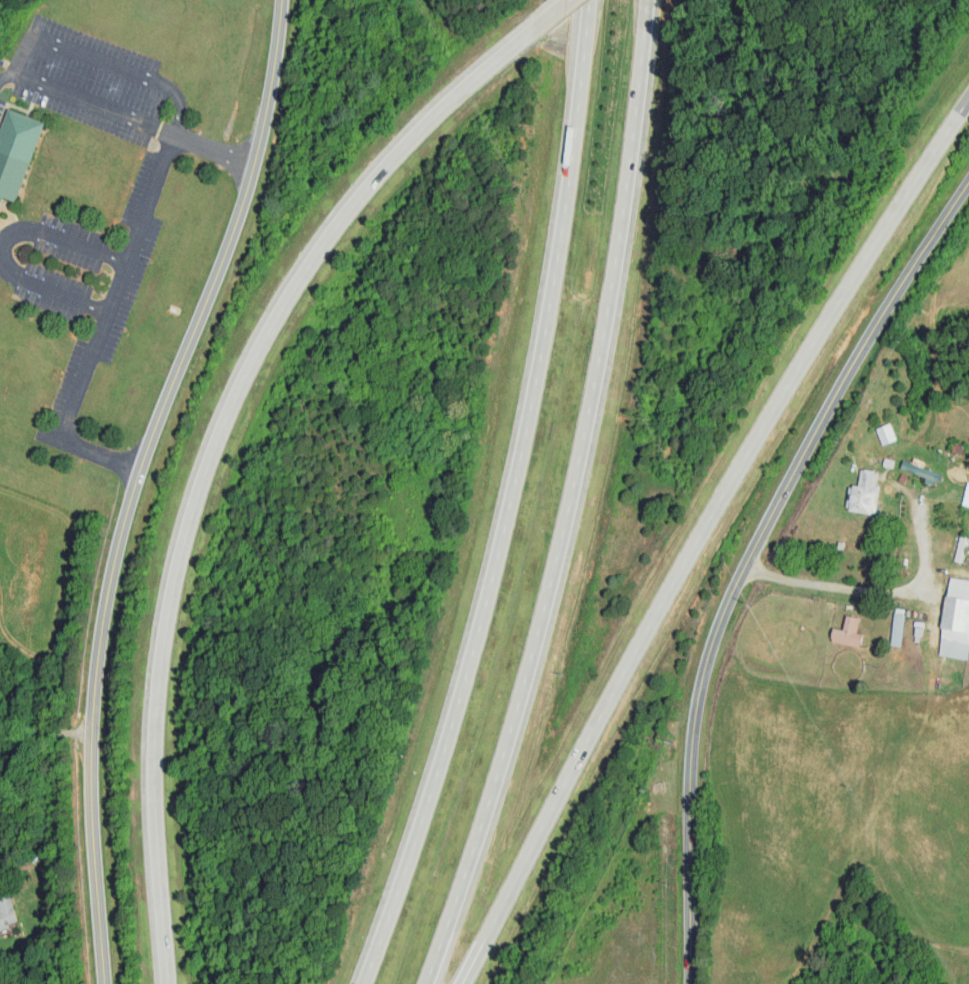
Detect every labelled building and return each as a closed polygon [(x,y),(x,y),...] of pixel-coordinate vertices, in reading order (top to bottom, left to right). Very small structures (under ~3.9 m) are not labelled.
[(16,201),(41,121),(3,109),(0,119),(0,196),(16,201)] [(880,444),(895,439),(889,422),(875,427),(880,444)] [(942,474),(921,467),(924,461),(912,457),(910,462),(902,459),(898,469),(938,483),(942,474)] [(850,511),(871,514),(875,489),(872,488),(874,472),(865,471),(863,487),(854,486),(850,511)] [(943,630),(938,655),(968,660),(968,654),(968,581),(951,578),(948,597),(946,597),(941,629),(943,630)] [(891,646),(902,646),(903,608),(893,608),(891,646)] [(855,631),(858,617),(845,614),(841,629),(832,627),(829,640),(859,647),(862,633),(855,631)] [(904,652),(892,652),(891,670),(903,670),(904,652)] [(16,925),(8,892),(0,894),(0,930),(16,925)]
